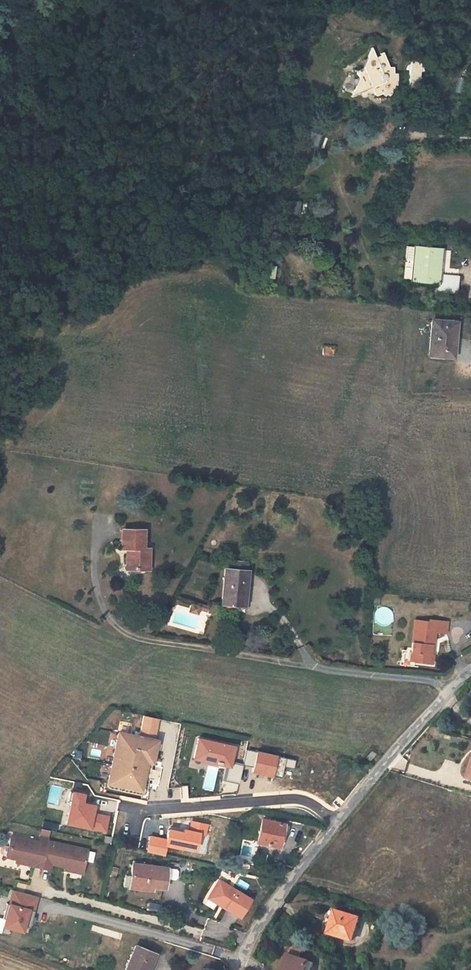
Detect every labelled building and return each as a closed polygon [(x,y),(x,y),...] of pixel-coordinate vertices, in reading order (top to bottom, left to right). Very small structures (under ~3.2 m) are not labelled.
[(402,12),(414,15),(417,8),(404,4),(402,12)] [(388,94),(389,96),(396,87),(398,78),(397,75),(393,75),(394,68),(389,68),(383,53),(380,54),(381,57),(376,59),(371,48),(364,69),(357,72),(360,79),(351,98),(361,93),(363,96),(364,97),(367,96),(368,93),(375,94),(376,97),(383,94),(385,96),(388,94)] [(409,87),(418,88),(419,72),(423,72),(422,66),(421,64),(416,61),(411,62),(409,64),(407,66),(407,70),(410,70),(409,87)] [(415,248),(412,281),(439,283),(438,293),(458,294),(459,276),(440,274),(442,250),(415,248)] [(241,281),(249,283),(254,261),(247,260),(241,281)] [(268,279),(275,280),(277,267),(270,266),(268,279)] [(453,357),(456,322),(432,320),(429,355),(453,357)] [(322,354),(333,355),(333,348),(323,347),(322,354)] [(126,569),(149,570),(150,549),(144,549),(144,530),(121,530),(121,549),(127,549),(126,569)] [(221,604),(245,606),(248,571),(246,571),(247,562),(230,561),(230,570),(224,569),(221,604)] [(189,612),(198,615),(199,610),(200,608),(191,605),(189,612)] [(415,621),(411,653),(418,654),(417,662),(433,664),(434,655),(431,654),(432,641),(435,641),(436,633),(446,634),(448,623),(429,620),(429,622),(415,621)] [(140,737),(156,740),(160,721),(144,718),(140,737)] [(108,783),(107,785),(110,787),(140,794),(143,794),(145,792),(156,740),(140,737),(118,732),(108,783)] [(194,757),(193,759),(220,765),(220,763),(229,765),(225,780),(238,783),(242,765),(229,763),(233,747),(198,739),(194,757)] [(294,760),(245,750),(242,765),(252,768),(251,772),(280,778),(283,767),(292,769),(294,760)] [(370,762),(376,755),(372,751),(366,758),(370,762)] [(84,794),(74,792),(68,822),(105,830),(108,817),(94,814),(95,806),(82,803),(84,794)] [(281,832),(282,825),(283,824),(261,820),(256,842),(278,847),(281,832)] [(183,833),(169,830),(166,840),(151,837),(147,852),(164,856),(166,845),(180,848),(181,846),(195,849),(198,834),(204,835),(206,825),(191,822),(189,831),(184,830),(183,833)] [(38,842),(11,836),(6,858),(16,860),(33,864),(32,867),(41,869),(50,871),(51,865),(64,868),(82,872),(87,851),(55,843),(55,846),(47,844),(38,842)] [(130,876),(129,887),(141,889),(141,885),(164,888),(165,879),(175,881),(176,880),(177,871),(176,870),(166,869),(166,868),(132,864),(130,876)] [(219,880),(210,895),(226,905),(225,908),(239,917),(250,899),(219,880)] [(37,897),(13,890),(9,904),(7,903),(3,919),(5,919),(13,921),(11,929),(22,932),(24,925),(30,926),(34,911),(33,911),(37,897)] [(226,905),(210,895),(208,898),(225,908),(226,905)] [(351,941),(358,917),(334,911),(328,933),(351,941)] [(13,921),(5,919),(3,927),(11,929),(13,921)] [(135,946),(125,969),(148,969),(155,954),(135,946)] [(295,957),(311,963),(312,959),(296,954),(295,957)] [(313,964),(311,963),(295,957),(287,955),(283,969),(311,969),(313,964)]
